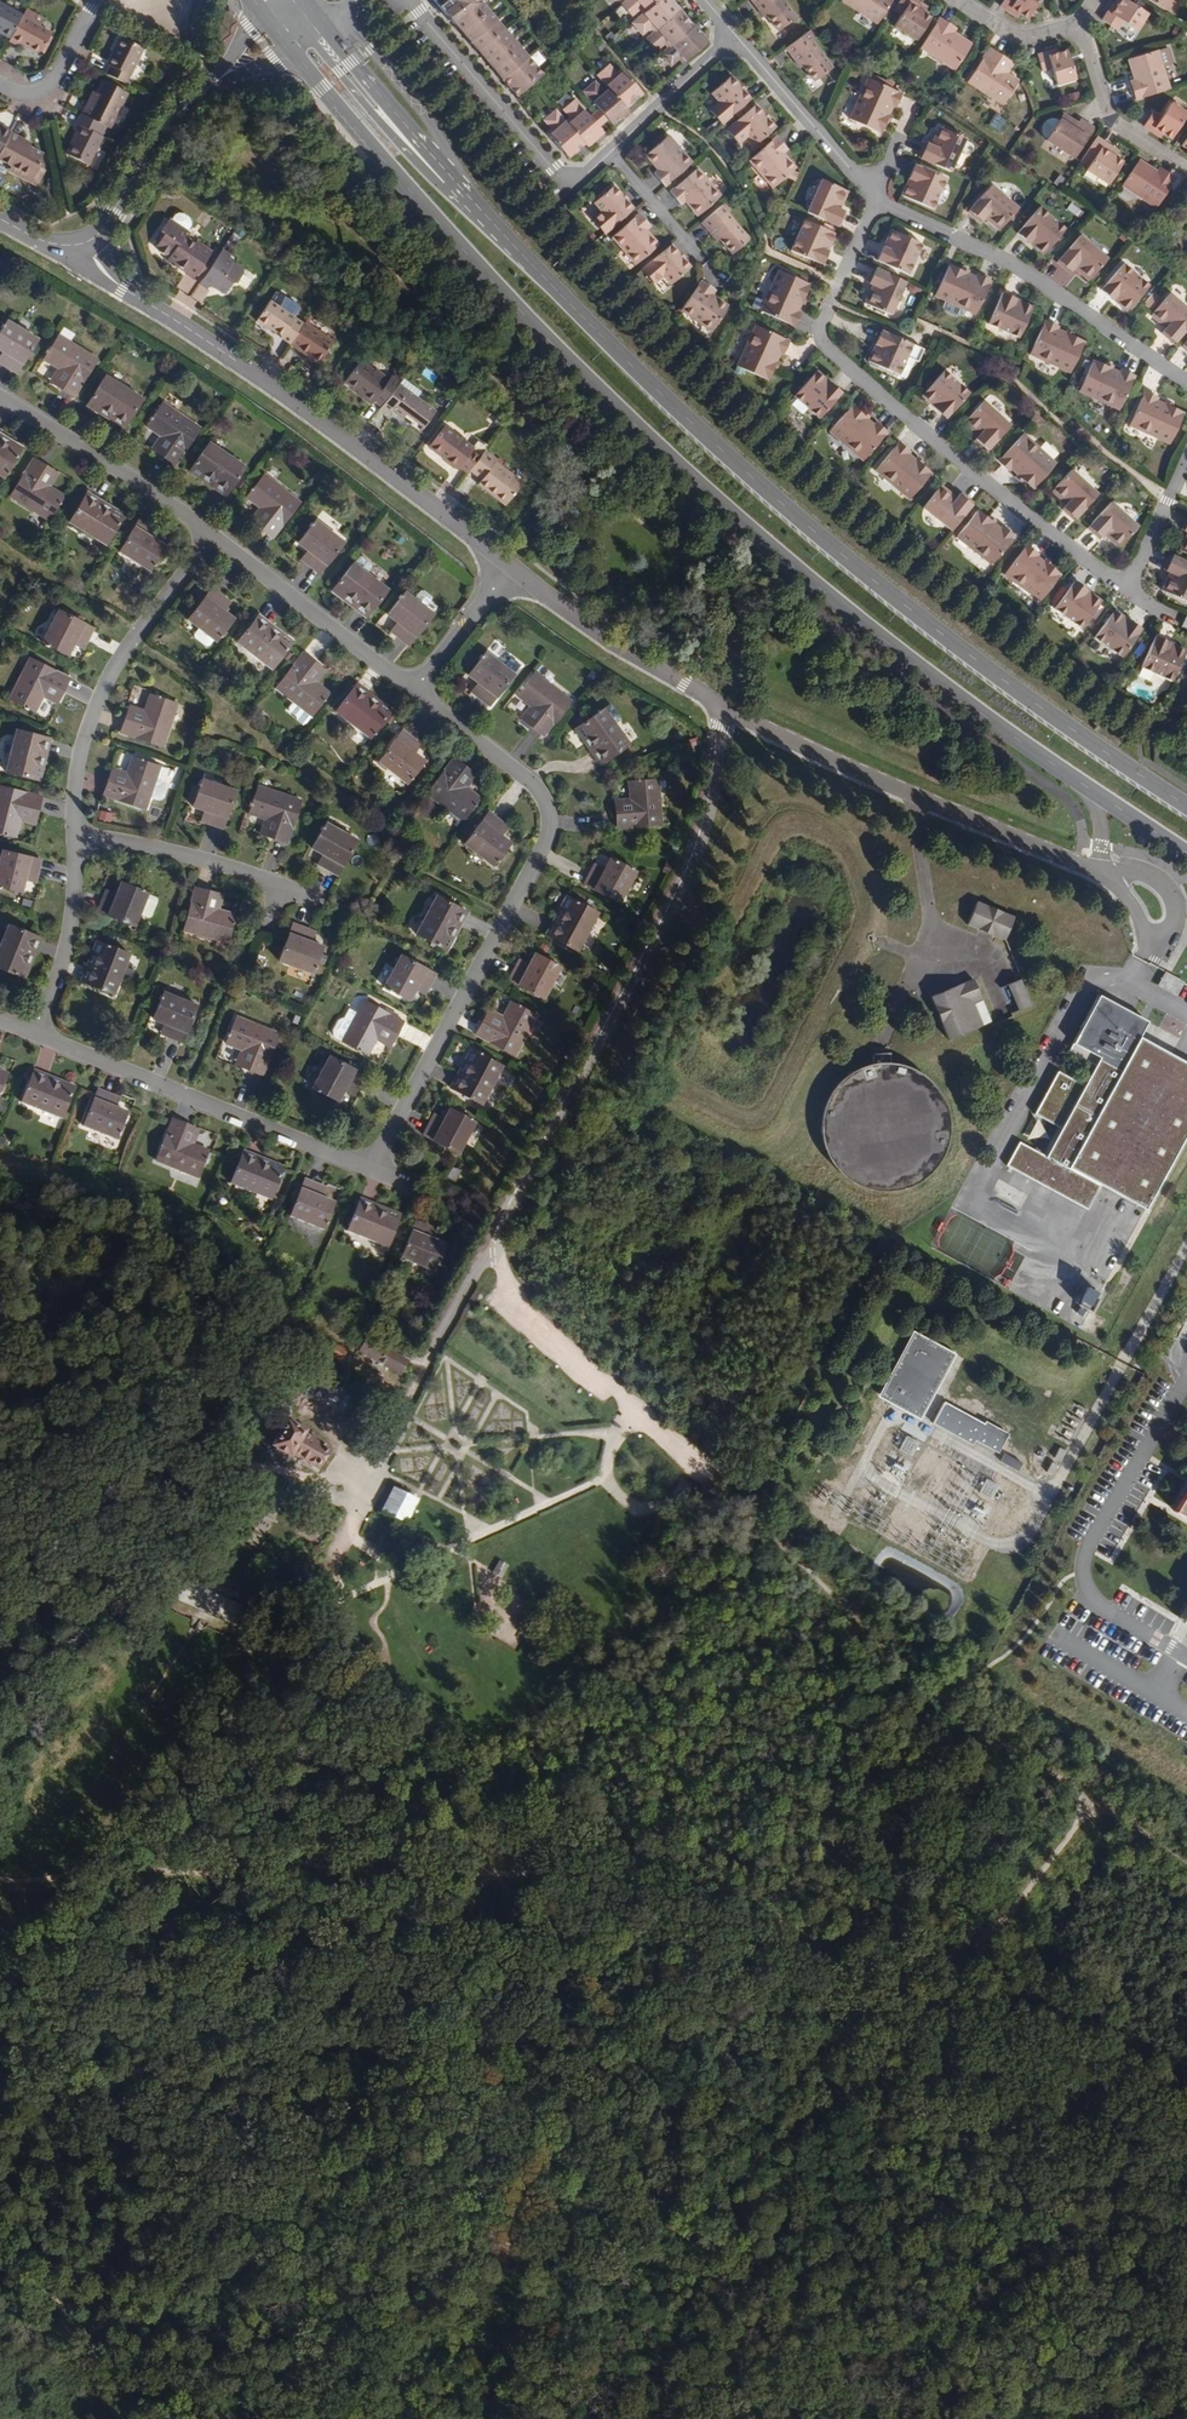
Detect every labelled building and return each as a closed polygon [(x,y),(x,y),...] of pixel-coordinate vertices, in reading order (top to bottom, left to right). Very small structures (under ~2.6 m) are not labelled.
[(453,24),(479,2),(482,0),(434,0),(433,1),(453,24)] [(622,5),(632,16),(639,9),(643,14),(660,0),(627,0),(622,5)] [(655,32),(679,11),(670,0),(660,0),(643,14),(633,23),(643,35),(651,28),(655,32)] [(755,5),(758,4),(766,15),(778,31),(795,19),(782,0),(751,0),(755,5)] [(837,11),(872,33),(887,10),(875,2),(872,0),(844,0),(837,11)] [(917,0),(901,0),(895,9),(903,15),(895,25),(918,39),(932,17),(925,13),(921,11),(925,5),(917,0)] [(1000,5),(1017,15),(1019,12),(1027,17),(1038,0),(1004,0),(1000,5)] [(1126,0),(1120,0),(1117,5),(1113,3),(1102,19),(1117,28),(1121,21),(1135,30),(1146,13),(1126,0)] [(1163,9),(1169,0),(1150,0),(1163,9)] [(542,75),(479,2),(453,24),(516,97),(542,75)] [(766,15),(758,4),(755,5),(764,16),(766,15)] [(21,18),(22,16),(0,5),(0,34),(10,39),(21,18)] [(39,27),(44,19),(25,10),(22,16),(21,18),(39,27)] [(664,43),(668,48),(693,27),(679,11),(655,32),(647,39),(656,50),(664,43)] [(39,27),(21,18),(10,39),(8,41),(17,46),(19,43),(40,54),(50,33),(39,27)] [(956,28),(941,18),(922,47),(956,69),(970,47),(951,35),(953,32),(956,28)] [(693,27),(668,48),(661,54),(671,66),(679,59),(683,64),(708,42),(694,26),(693,27)] [(815,39),(809,31),(786,48),(792,56),(794,54),(802,64),(814,81),(831,69),(812,41),(815,39)] [(972,44),(953,32),(951,35),(970,47),(972,44)] [(141,50),(118,38),(112,49),(115,50),(107,66),(108,66),(104,74),(124,84),(141,50)] [(1008,60),(989,47),(968,80),(1004,103),(1019,80),(1007,72),(1002,69),(1008,60)] [(112,49),(104,64),(107,66),(115,50),(112,49)] [(1057,54),(1055,49),(1036,55),(1042,71),(1050,69),(1055,85),(1074,78),(1065,51),(1057,54)] [(1170,89),(1157,50),(1132,58),(1139,80),(1136,81),(1130,82),(1137,100),(1170,89)] [(802,64),(794,54),(792,56),(800,67),(802,64)] [(1129,59),(1136,81),(1139,80),(1132,58),(1129,59)] [(1002,69),(1007,72),(1013,62),(1008,60),(1002,69)] [(597,75),(607,86),(626,108),(642,94),(620,70),(616,73),(609,65),(597,75)] [(901,92),(866,76),(849,117),(879,130),(884,119),(887,112),(891,104),(895,105),(901,92)] [(738,85),(730,77),(712,93),(719,102),(710,110),(722,124),(751,100),(743,91),(738,85)] [(84,106),(80,115),(102,126),(109,129),(126,94),(101,81),(95,94),(88,108),(84,106)] [(594,113),(603,124),(608,120),(612,125),(628,111),(626,108),(607,86),(603,90),(595,82),(584,92),(599,109),(594,113)] [(91,92),(84,106),(88,108),(95,94),(91,92)] [(565,122),(584,143),(587,147),(603,133),(599,128),(603,124),(594,113),(590,117),(574,100),(563,110),(570,118),(565,122)] [(1186,114),(1170,103),(1160,118),(1153,113),(1144,127),(1161,138),(1163,134),(1172,139),(1186,114)] [(762,113),(755,105),(728,130),(739,143),(748,135),(756,145),(775,128),(768,119),(762,113)] [(568,157),(584,143),(565,122),(556,111),(544,121),(551,129),(547,133),(568,157)] [(999,131),(1005,119),(993,114),(987,126),(999,131)] [(102,126),(80,115),(75,125),(80,127),(73,141),(75,142),(69,156),(88,165),(101,137),(97,135),(102,126)] [(1077,124),(1062,115),(1059,121),(1073,129),(1077,124)] [(1059,121),(1052,118),(1050,119),(1045,122),(1043,127),(1044,133),(1049,137),(1047,140),(1075,157),(1093,127),(1080,119),(1077,124),(1073,129),(1059,121)] [(10,132),(10,131),(0,125),(0,150),(10,132)] [(965,135),(940,125),(934,138),(936,139),(934,145),(931,143),(926,141),(920,156),(950,169),(965,135)] [(0,150),(0,159),(11,165),(33,177),(39,165),(41,163),(37,162),(42,153),(29,146),(23,142),(24,140),(10,132),(0,150)] [(692,163),(669,136),(666,138),(658,145),(648,154),(649,159),(652,163),(657,164),(661,169),(655,175),(665,187),(692,163)] [(655,143),(658,145),(666,138),(664,136),(655,143)] [(788,149),(777,137),(749,161),(773,188),(788,175),(793,170),(792,165),(788,161),(784,160),(781,156),(788,149)] [(1114,148),(1096,137),(1085,154),(1092,158),(1086,169),(1108,183),(1122,161),(1115,157),(1111,154),(1114,148)] [(69,156),(75,142),(73,141),(66,154),(69,156)] [(1154,175),(1156,172),(1137,160),(1136,163),(1154,175)] [(947,176),(916,163),(910,178),(913,179),(910,184),(907,183),(903,193),(933,206),(947,176)] [(1154,175),(1136,163),(1121,185),(1155,206),(1174,177),(1159,167),(1156,172),(1154,175)] [(36,184),(44,168),(39,165),(33,177),(11,165),(9,169),(36,184)] [(721,196),(697,169),(670,192),(680,204),(687,198),(690,203),(691,208),(695,213),(701,214),(721,196)] [(848,189),(823,177),(808,211),(840,225),(846,211),(840,208),(837,207),(840,201),(843,202),(848,189)] [(1017,208),(990,185),(968,210),(980,220),(984,215),(987,213),(991,217),(989,219),(999,228),(1017,208)] [(621,195),(614,187),(594,203),(602,212),(593,220),(605,234),(634,209),(626,200),(621,195)] [(730,211),(724,204),(701,223),(707,230),(710,229),(717,237),(732,254),(750,239),(727,213),(730,211)] [(1066,229),(1040,207),(1018,231),(1029,242),(1031,240),(1037,246),(1036,247),(1044,254),(1066,229)] [(189,218),(181,212),(175,212),(171,219),(168,217),(160,231),(164,233),(155,246),(159,249),(160,252),(165,255),(168,255),(170,256),(177,261),(176,264),(187,271),(185,274),(194,279),(197,274),(209,256),(213,249),(196,238),(194,241),(183,234),(191,222),(189,218)] [(650,225),(639,214),(612,238),(636,264),(657,246),(656,241),(653,237),(647,235),(644,231),(650,225)] [(837,233),(807,219),(793,250),(823,264),(829,250),(827,249),(830,241),(833,242),(837,233)] [(921,242),(890,228),(884,242),(888,244),(885,250),(881,249),(877,259),(907,272),(921,242)] [(707,230),(715,239),(717,237),(710,229),(707,230)] [(1108,259),(1080,235),(1058,260),(1070,271),(1074,266),(1076,264),(1081,268),(1079,270),(1090,280),(1108,259)] [(678,253),(671,245),(642,270),(654,283),(663,275),(671,284),(690,268),(683,259),(678,253)] [(229,251),(223,247),(215,260),(203,278),(199,283),(207,288),(210,284),(222,292),(227,291),(233,282),(237,281),(243,272),(243,267),(233,262),(232,256),(229,255),(229,251)] [(168,259),(176,264),(177,261),(170,256),(168,259)] [(197,274),(203,278),(215,260),(209,256),(197,274)] [(961,269),(950,264),(936,293),(976,311),(991,279),(978,273),(976,276),(968,272),(961,269)] [(1148,286),(1124,264),(1101,289),(1113,299),(1115,297),(1121,302),(1119,304),(1126,311),(1148,286)] [(904,280),(874,266),(867,280),(873,283),(877,285),(875,290),(871,289),(865,301),(889,313),(904,280)] [(809,283),(780,270),(762,312),(794,326),(800,312),(797,311),(800,303),(804,296),(809,283)] [(715,289),(702,280),(681,310),(711,330),(727,308),(724,304),(719,300),(714,299),(710,297),(715,289)] [(1164,291),(1146,312),(1156,321),(1159,318),(1164,323),(1162,325),(1158,330),(1170,341),(1186,319),(1186,311),(1164,291)] [(1016,298),(1002,292),(988,321),(1019,335),(1032,305),(1024,301),(1023,304),(1015,300),(1016,298)] [(280,336),(290,343),(303,324),(294,317),(299,310),(287,302),(288,301),(284,298),(278,307),(269,301),(256,320),(266,327),(266,325),(281,335),(280,336)] [(10,317),(0,332),(0,345),(5,347),(10,351),(4,360),(19,369),(39,335),(10,317)] [(303,324),(290,343),(289,344),(306,355),(307,352),(319,361),(332,341),(305,322),(303,324)] [(1059,327),(1046,322),(1031,353),(1072,371),(1084,342),(1073,337),(1066,334),(1058,330),(1059,327)] [(790,339),(757,325),(739,365),(769,379),(774,367),(777,360),(781,350),(784,352),(790,339)] [(913,342),(882,328),(876,342),(879,343),(876,351),(873,349),(868,359),(898,373),(913,342)] [(95,360),(57,336),(42,361),(56,370),(66,375),(57,389),(72,398),(95,360)] [(10,351),(5,347),(0,355),(0,358),(4,360),(10,351)] [(319,361),(307,352),(306,355),(318,363),(319,361)] [(381,406),(391,392),(397,384),(401,379),(394,373),(391,377),(390,376),(386,381),(360,360),(344,381),(371,402),(373,400),(381,406)] [(1104,366),(1093,361),(1080,390),(1119,407),(1134,375),(1121,369),(1119,373),(1111,369),(1104,366)] [(824,375),(816,368),(794,394),(795,394),(792,398),(794,400),(794,404),(799,408),(804,402),(820,416),(842,391),(831,381),(828,383),(822,378),(824,375)] [(969,391),(943,368),(921,393),(929,399),(931,397),(936,403),(934,405),(946,416),(969,391)] [(57,389),(66,375),(56,370),(48,383),(57,389)] [(144,395),(107,372),(88,402),(100,409),(104,404),(128,420),(144,395)] [(828,383),(831,381),(824,375),(822,378),(828,383)] [(399,398),(405,390),(397,384),(391,392),(399,398)] [(1157,394),(1145,389),(1131,421),(1170,439),(1183,409),(1171,404),(1165,401),(1156,397),(1157,394)] [(399,398),(391,392),(381,406),(379,408),(387,414),(390,410),(401,418),(403,416),(404,414),(412,420),(410,422),(409,424),(419,431),(434,412),(405,390),(399,398)] [(200,425),(163,400),(146,423),(160,432),(170,439),(161,452),(174,462),(200,425)] [(1008,425),(982,401),(962,422),(972,430),(974,428),(979,433),(977,435),(973,440),(984,450),(1008,425)] [(100,409),(125,424),(128,420),(104,404),(100,409)] [(860,412),(850,404),(829,429),(863,458),(887,430),(875,421),(874,423),(866,417),(860,412)] [(412,420),(404,414),(403,416),(410,422),(412,420)] [(469,471),(479,457),(469,451),(472,448),(442,427),(430,443),(444,453),(443,456),(442,457),(457,468),(458,466),(467,473),(469,471)] [(1057,458),(1024,430),(1000,457),(1010,466),(1012,463),(1020,469),(1025,474),(1035,483),(1057,458)] [(161,452),(170,439),(160,432),(151,446),(161,452)] [(909,449),(898,441),(875,469),(910,497),(931,471),(920,463),(914,458),(907,452),(909,449)] [(0,443),(0,477),(3,479),(20,450),(8,442),(5,446),(0,443)] [(244,468),(209,443),(189,471),(201,480),(205,475),(228,492),(244,468)] [(443,456),(444,453),(430,443),(428,446),(428,447),(442,457),(443,456)] [(479,457),(469,471),(480,479),(479,482),(493,492),(491,494),(505,504),(522,482),(494,462),(496,460),(484,451),(479,457)] [(914,458),(920,463),(923,460),(916,455),(914,458)] [(48,468),(34,459),(10,497),(47,521),(63,497),(49,487),(39,481),(48,468)] [(39,481),(49,487),(57,474),(48,468),(39,481)] [(1025,474),(1020,469),(1017,472),(1023,477),(1025,474)] [(1095,494),(1067,470),(1049,491),(1059,501),(1061,498),(1066,502),(1064,505),(1060,509),(1072,520),(1095,494)] [(205,475),(201,480),(225,497),(228,492),(205,475)] [(298,505),(264,476),(245,499),(259,510),(267,516),(258,528),(271,538),(298,505)] [(491,494),(493,492),(479,482),(477,484),(491,494)] [(950,492),(940,484),(923,506),(952,529),(973,502),(959,491),(956,496),(954,499),(948,494),(950,492)] [(110,511),(113,506),(88,491),(85,495),(110,511)] [(110,511),(85,495),(69,520),(106,543),(125,514),(113,506),(110,511)] [(1139,524),(1110,503),(1090,530),(1102,539),(1105,534),(1107,531),(1112,535),(1111,538),(1122,546),(1139,524)] [(249,521),(258,528),(267,516),(259,510),(249,521)] [(987,517),(978,510),(957,536),(992,563),(1014,534),(1003,526),(1001,529),(993,522),(987,517)] [(154,528),(140,519),(119,552),(149,571),(164,548),(153,541),(148,538),(154,528)] [(342,545),(315,523),(297,544),(307,552),(312,556),(305,565),(318,575),(342,545)] [(154,528),(148,538),(153,541),(159,531),(154,528)] [(1038,553),(1027,545),(1005,573),(1040,600),(1060,574),(1050,566),(1043,561),(1036,556),(1038,553)] [(300,560),(305,565),(312,556),(307,552),(300,560)] [(1171,554),(1164,568),(1170,570),(1173,572),(1170,577),(1167,576),(1162,589),(1186,600),(1186,599),(1186,561),(1171,554)] [(353,567),(351,565),(330,592),(341,601),(345,597),(368,615),(385,592),(366,576),(372,568),(360,558),(353,567)] [(1050,566),(1052,563),(1045,558),(1043,561),(1050,566)] [(1087,589),(1075,580),(1055,608),(1083,628),(1102,600),(1094,594),(1092,597),(1085,592),(1087,589)] [(225,596),(213,587),(188,618),(200,627),(194,634),(195,637),(206,646),(209,645),(214,638),(216,640),(233,617),(224,610),(218,605),(225,596)] [(432,616),(404,593),(386,615),(396,623),(401,627),(394,637),(407,647),(432,616)] [(225,596),(218,605),(224,610),(231,600),(225,596)] [(368,615),(345,597),(341,601),(364,619),(368,615)] [(96,628),(61,610),(45,642),(70,655),(76,643),(79,637),(89,643),(96,628)] [(1124,616),(1115,610),(1106,624),(1096,637),(1124,656),(1142,629),(1131,620),(1129,623),(1123,618),(1124,616)] [(276,637),(280,633),(256,614),(253,619),(276,637)] [(386,631),(392,622),(381,615),(375,625),(386,631)] [(276,637),(253,619),(235,641),(269,668),(291,641),(280,633),(276,637)] [(401,627),(396,623),(388,632),(394,637),(401,627)] [(1156,636),(1143,666),(1174,679),(1186,650),(1177,645),(1176,648),(1169,644),(1170,642),(1156,636)] [(79,637),(76,643),(86,649),(89,643),(79,637)] [(315,664),(302,653),(274,688),(309,716),(328,693),(314,683),(305,675),(315,664)] [(513,675),(486,653),(468,674),(478,682),(483,687),(477,696),(489,705),(513,675)] [(71,681),(32,660),(10,700),(35,714),(43,699),(49,688),(63,696),(71,681)] [(315,664),(305,675),(314,683),(324,671),(315,664)] [(570,702),(534,674),(517,696),(530,707),(539,715),(530,726),(543,736),(570,702)] [(467,689),(472,682),(463,676),(458,682),(467,689)] [(478,682),(471,691),(477,696),(483,687),(478,682)] [(63,696),(49,688),(43,699),(57,706),(63,696)] [(348,693),(371,710),(375,706),(352,688),(348,693)] [(371,710),(348,693),(331,715),(365,742),(386,715),(375,706),(371,710)] [(177,706),(149,696),(144,712),(140,723),(126,718),(120,734),(162,748),(177,706)] [(539,715),(530,707),(521,719),(530,726),(539,715)] [(126,718),(140,723),(144,712),(129,708),(126,718)] [(639,741),(608,709),(583,733),(594,744),(598,740),(618,761),(639,741)] [(413,740),(401,730),(377,761),(404,782),(421,760),(412,753),(407,749),(413,740)] [(44,738),(16,731),(5,773),(39,782),(42,768),(37,767),(44,738)] [(44,738),(37,767),(42,768),(49,739),(44,738)] [(407,749),(412,753),(419,744),(413,740),(407,749)] [(618,761),(598,740),(594,744),(614,765),(618,761)] [(168,771),(132,759),(127,775),(123,786),(109,781),(104,797),(145,811),(149,798),(159,802),(164,800),(167,789),(167,786),(165,782),(168,771)] [(465,769),(452,759),(425,793),(460,821),(478,798),(465,787),(456,780),(465,769)] [(465,769),(456,780),(465,787),(474,776),(465,769)] [(109,781),(123,786),(127,775),(112,770),(109,781)] [(235,790),(202,778),(192,804),(204,808),(210,810),(206,821),(221,826),(235,790)] [(662,825),(658,780),(629,782),(630,799),(631,810),(616,812),(617,828),(662,825)] [(0,787),(0,834),(14,838),(19,821),(23,810),(37,814),(41,798),(0,787)] [(300,802),(257,787),(248,814),(264,820),(275,824),(270,838),(285,843),(300,802)] [(616,812),(631,810),(630,799),(615,800),(616,812)] [(210,810),(204,808),(199,819),(206,821),(210,810)] [(34,825),(37,814),(23,810),(19,821),(34,825)] [(501,822),(487,812),(463,843),(491,864),(509,842),(499,834),(494,830),(501,822)] [(270,838),(275,824),(264,820),(259,834),(270,838)] [(501,822),(494,830),(499,834),(505,826),(501,822)] [(355,841),(325,823),(310,847),(321,854),(327,857),(321,866),(335,874),(355,841)] [(306,849),(302,859),(313,864),(317,854),(306,849)] [(1,850),(0,855),(0,886),(19,891),(23,879),(24,872),(35,875),(39,859),(1,850)] [(327,857),(321,854),(315,863),(321,866),(327,857)] [(633,871),(609,858),(602,869),(600,875),(589,869),(582,884),(617,903),(633,871)] [(600,875),(602,869),(592,864),(589,869),(600,875)] [(24,872),(23,879),(33,882),(35,875),(24,872)] [(153,895),(126,885),(122,896),(119,903),(109,899),(103,914),(140,928),(144,918),(152,921),(156,919),(162,904),(160,900),(152,898),(153,895)] [(119,903),(122,896),(112,892),(109,899),(119,903)] [(211,896),(195,892),(183,934),(226,947),(234,919),(218,914),(207,911),(211,896)] [(211,896),(207,911),(218,914),(222,899),(211,896)] [(458,909),(433,896),(412,935),(443,951),(450,938),(444,935),(458,909)] [(1015,913),(977,897),(965,923),(1004,940),(1015,913)] [(596,915),(566,898),(560,911),(565,914),(551,940),(576,953),(596,915)] [(95,912),(101,914),(106,902),(99,899),(95,912)] [(450,938),(464,912),(458,909),(444,935),(450,938)] [(560,911),(546,937),(551,940),(565,914),(560,911)] [(314,929),(299,923),(285,959),(317,972),(327,946),(316,942),(310,939),(314,929)] [(8,926),(0,947),(0,971),(24,980),(30,966),(24,964),(35,937),(8,926)] [(310,939),(316,942),(321,931),(314,929),(310,939)] [(30,966),(41,939),(35,937),(24,964),(30,966)] [(136,958),(104,945),(99,958),(104,960),(93,987),(120,999),(136,958)] [(559,967),(534,954),(529,964),(526,969),(516,965),(508,980),(542,998),(559,967)] [(99,958),(88,985),(93,987),(104,960),(99,958)] [(434,977),(399,958),(383,989),(407,1002),(413,992),(416,986),(426,991),(434,977)] [(526,969),(529,964),(519,959),(516,965),(526,969)] [(991,1025),(972,974),(915,995),(934,1046),(991,1025)] [(1021,983),(1006,988),(1017,1016),(1031,1011),(1021,983)] [(416,986),(413,992),(423,997),(426,991),(416,986)] [(197,1005),(166,992),(155,1018),(165,1022),(172,1024),(167,1035),(182,1041),(197,1005)] [(1147,1211),(1186,1134),(1186,1063),(1183,1060),(1138,1035),(1146,1021),(1101,996),(1098,1001),(1097,1000),(1083,1026),(1084,1027),(1070,1052),(1097,1067),(1086,1087),(1084,1089),(1058,1075),(1037,1113),(1064,1127),(1062,1130),(1047,1157),(1021,1143),(1008,1167),(1089,1211),(1102,1186),(1116,1194),(1147,1211)] [(401,1023),(363,1002),(356,1014),(347,1010),(343,1020),(340,1019),(336,1022),(331,1032),(333,1037),(367,1055),(375,1040),(380,1030),(394,1037),(401,1023)] [(535,1015),(509,1002),(502,1017),(496,1027),(483,1020),(475,1034),(513,1055),(535,1015)] [(496,1027),(502,1017),(488,1010),(483,1020),(496,1027)] [(278,1033),(237,1016),(226,1043),(242,1050),(251,1054),(246,1068),(261,1074),(278,1033)] [(157,1032),(160,1024),(149,1020),(146,1028),(157,1032)] [(167,1035),(172,1024),(165,1022),(161,1033),(167,1035)] [(380,1030),(375,1040),(388,1047),(394,1037),(380,1030)] [(501,1065),(470,1049),(464,1062),(469,1064),(454,1090),(480,1104),(501,1065)] [(251,1054),(242,1050),(236,1064),(246,1068),(251,1054)] [(363,1075),(328,1056),(312,1087),(336,1100),(342,1090),(345,1085),(355,1090),(363,1075)] [(454,1090),(469,1064),(464,1062),(449,1088),(454,1090)] [(931,1152),(936,1128),(919,1087),(908,1084),(905,1078),(882,1072),(871,1077),(868,1069),(860,1067),(830,1079),(822,1114),(824,1117),(821,1130),(832,1158),(854,1163),(855,1163),(869,1166),(887,1158),(905,1162),(931,1152)] [(32,1076),(59,1087),(61,1082),(34,1072),(32,1076)] [(1086,1087),(1059,1072),(1058,1075),(1084,1089),(1086,1087)] [(59,1087),(32,1076),(21,1104),(61,1120),(74,1087),(61,1082),(59,1087)] [(345,1085),(342,1090),(352,1095),(355,1090),(345,1085)] [(113,1097),(99,1092),(84,1128),(103,1136),(100,1144),(113,1150),(127,1115),(116,1111),(109,1108),(113,1097)] [(109,1108),(116,1111),(120,1100),(113,1097),(109,1108)] [(473,1121),(448,1108),(443,1118),(440,1124),(430,1119),(423,1134),(457,1152),(473,1121)] [(430,1119),(440,1124),(443,1118),(433,1113),(430,1119)] [(1064,1127),(1037,1113),(1036,1115),(1062,1130),(1064,1127)] [(39,1115),(37,1122),(53,1126),(55,1119),(39,1115)] [(188,1128),(173,1121),(156,1163),(198,1179),(209,1152),(193,1146),(183,1142),(188,1128)] [(183,1142),(193,1146),(199,1132),(188,1128),(183,1142)] [(240,1158),(268,1168),(269,1163),(242,1153),(240,1158)] [(268,1168),(240,1158),(229,1185),(269,1201),(282,1168),(269,1163),(268,1168)] [(319,1187),(304,1181),(290,1217),(322,1231),(333,1204),(321,1200),(315,1197),(319,1187)] [(319,1187),(315,1197),(321,1200),(326,1189),(319,1187)] [(357,1205),(383,1216),(386,1211),(359,1199),(357,1205)] [(383,1216),(357,1205),(345,1231),(386,1248),(399,1216),(386,1211),(383,1216)] [(431,1229),(417,1223),(402,1259),(434,1272),(445,1246),(433,1241),(427,1239),(431,1229)] [(431,1229),(427,1239),(433,1241),(437,1231),(431,1229)] [(1090,1289),(1081,1306),(1092,1313),(1102,1295),(1090,1289)] [(954,1354),(916,1334),(882,1397),(920,1417),(954,1354)] [(354,1358),(400,1372),(404,1356),(358,1343),(354,1358)] [(985,1425),(945,1404),(933,1425),(973,1446),(976,1441),(999,1454),(1009,1435),(986,1423),(985,1425)] [(313,1472),(326,1444),(274,1422),(262,1451),(313,1472)] [(910,1456),(918,1443),(905,1435),(897,1449),(910,1456)] [(1023,1464),(1006,1455),(1002,1463),(1019,1472),(1023,1464)] [(984,1478),(977,1492),(990,1499),(998,1485),(984,1478)] [(390,1487),(378,1512),(405,1525),(417,1500),(390,1487)] [(1183,1497),(1175,1511),(1186,1518),(1186,1499),(1183,1497)] [(500,1578),(507,1566),(497,1561),(491,1573),(500,1578)]
